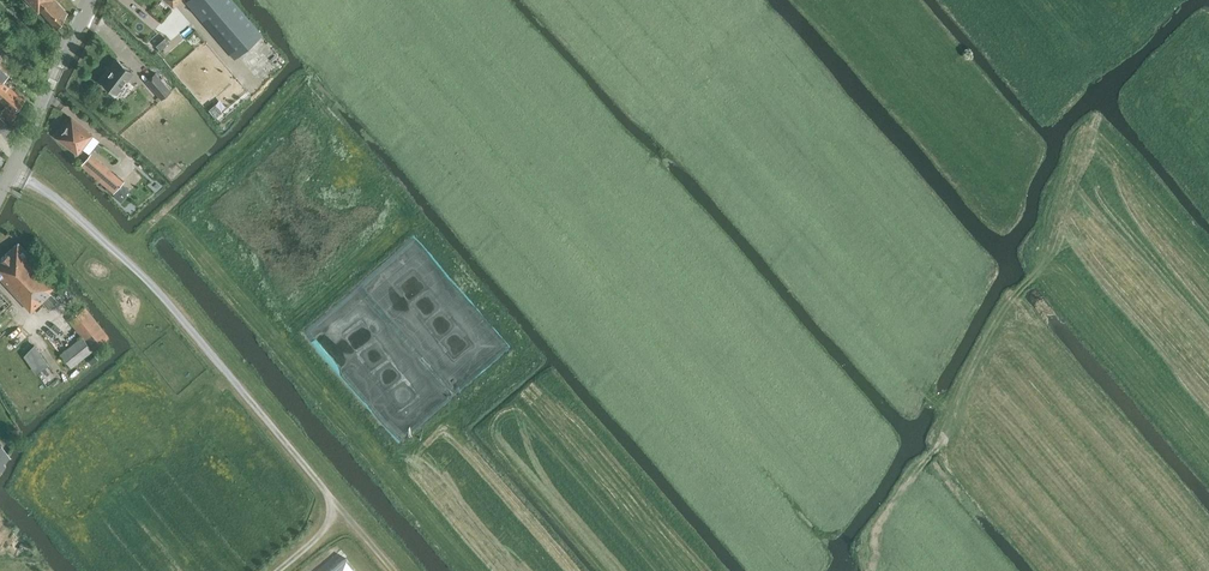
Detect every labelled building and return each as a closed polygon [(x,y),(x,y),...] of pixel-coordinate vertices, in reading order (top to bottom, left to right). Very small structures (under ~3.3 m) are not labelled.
[(55,0),(28,0),(38,11),(40,9),(56,26),(69,14),(55,0)] [(198,15),(206,24),(233,56),(260,32),(233,0),(188,0),(186,2),(198,15)] [(117,60),(101,80),(117,93),(133,72),(117,60)] [(3,80),(11,72),(0,63),(0,99),(6,105),(2,109),(12,119),(17,114),(14,112),(25,99),(3,80)] [(146,80),(162,99),(171,90),(155,72),(146,80)] [(57,137),(78,153),(92,134),(72,118),(57,137)] [(81,164),(99,180),(108,169),(90,154),(81,164)] [(123,182),(108,169),(99,180),(114,192),(123,182)] [(31,311),(42,300),(48,308),(57,300),(48,290),(56,283),(18,242),(0,259),(0,277),(31,311)] [(10,302),(0,292),(0,312),(10,302)] [(61,353),(72,367),(109,337),(85,307),(70,319),(83,336),(61,353)] [(44,354),(35,345),(25,355),(34,364),(44,354)] [(346,558),(330,570),(358,570),(346,558)]
